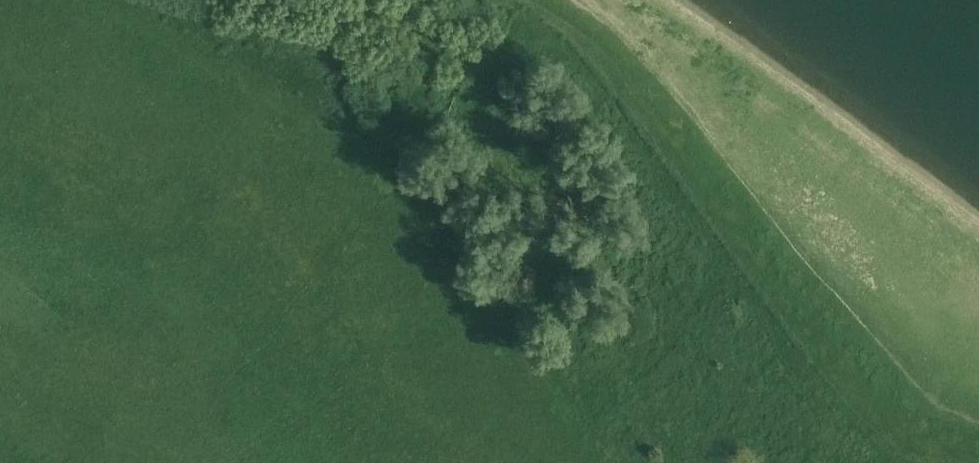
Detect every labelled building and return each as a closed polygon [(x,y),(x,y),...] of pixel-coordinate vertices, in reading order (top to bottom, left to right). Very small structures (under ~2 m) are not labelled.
[(514,250),(510,267),(519,269),(523,252),(514,250)]
